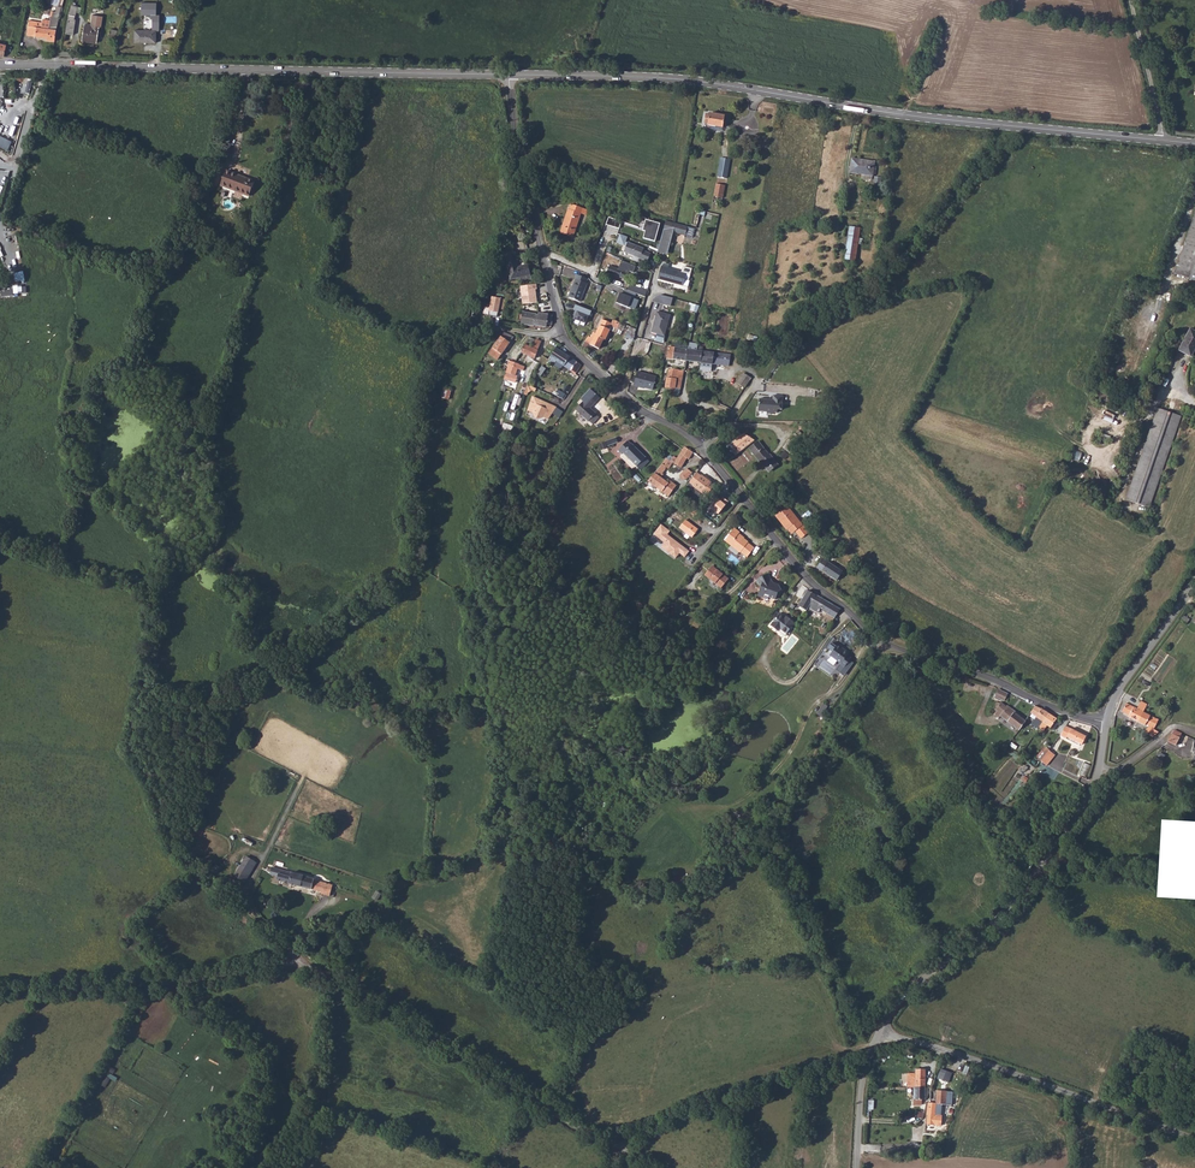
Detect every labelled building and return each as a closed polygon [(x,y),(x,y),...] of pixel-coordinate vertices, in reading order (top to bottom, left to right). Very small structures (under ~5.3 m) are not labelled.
[(158,3),(143,3),(143,16),(152,16),(157,16),(158,3)] [(28,36),(48,38),(48,41),(55,42),(55,38),(56,28),(59,18),(47,16),(47,22),(51,22),(51,28),(47,28),(42,27),(42,23),(31,21),(28,36)] [(68,22),(65,34),(73,35),(75,23),(68,22)] [(85,25),(83,40),(98,42),(99,27),(85,25)] [(136,31),(136,42),(156,43),(157,32),(152,32),(136,31)] [(16,84),(3,85),(3,96),(16,96),(16,84)] [(706,113),(705,123),(723,127),(725,115),(706,113)] [(8,151),(13,142),(0,135),(0,146),(8,151)] [(721,158),(718,176),(727,178),(730,160),(721,158)] [(859,160),(858,174),(872,176),(874,162),(859,160)] [(218,184),(247,195),(252,182),(223,171),(218,184)] [(716,184),(713,196),(722,198),(725,185),(716,184)] [(571,203),(569,209),(580,213),(584,214),(586,208),(571,203)] [(580,213),(569,209),(567,209),(560,232),(573,236),(580,213)] [(1189,279),(1194,264),(1194,217),(1174,274),(1189,279)] [(645,230),(644,238),(657,241),(660,222),(645,219),(644,230),(645,230)] [(672,222),(666,221),(663,229),(685,235),(687,226),(672,222)] [(639,226),(626,222),(623,232),(636,236),(639,226)] [(846,259),(857,260),(860,227),(849,225),(846,259)] [(512,231),(507,239),(514,242),(518,234),(512,231)] [(620,233),(617,242),(625,245),(628,236),(620,233)] [(629,242),(625,252),(640,258),(643,248),(629,242)] [(514,253),(504,255),(510,280),(518,278),(518,282),(529,279),(529,278),(527,265),(517,267),(514,253)] [(611,270),(609,269),(607,273),(618,277),(627,280),(630,274),(612,267),(611,270)] [(686,275),(661,269),(658,280),(683,287),(686,275)] [(578,281),(571,301),(582,305),(589,285),(588,285),(590,281),(578,277),(577,281),(578,281)] [(520,286),(523,304),(538,301),(536,283),(520,286)] [(27,285),(14,285),(15,294),(27,293),(27,285)] [(631,285),(629,291),(640,295),(645,297),(647,290),(631,285)] [(673,297),(655,294),(653,302),(672,305),(673,297)] [(497,316),(499,308),(504,309),(506,299),(492,296),(488,314),(497,316)] [(577,305),(573,319),(587,323),(591,309),(577,305)] [(546,323),(550,324),(552,320),(552,315),(539,313),(538,315),(535,315),(535,314),(522,312),(520,323),(533,326),(533,325),(545,327),(546,323)] [(671,316),(657,312),(655,322),(656,322),(655,324),(654,324),(652,333),(665,337),(671,316)] [(585,342),(582,348),(590,351),(593,345),(601,348),(604,341),(605,341),(610,331),(609,330),(612,324),(602,320),(596,332),(591,344),(585,342)] [(587,335),(585,342),(591,344),(596,332),(592,331),(590,336),(587,335)] [(1180,353),(1190,358),(1194,348),(1194,334),(1191,332),(1180,353)] [(503,333),(489,354),(497,361),(514,337),(503,333)] [(530,337),(525,345),(531,348),(534,339),(530,337)] [(524,345),(521,353),(534,359),(541,342),(535,339),(532,348),(531,348),(525,345),(524,345)] [(668,347),(667,358),(686,361),(688,349),(668,347)] [(555,349),(550,359),(571,372),(576,363),(577,361),(555,349)] [(688,349),(686,361),(701,363),(702,351),(688,349)] [(702,351),(701,363),(721,366),(721,364),(724,365),(725,360),(722,360),(723,354),(702,351)] [(514,355),(510,362),(516,364),(519,356),(514,355)] [(507,370),(504,381),(516,384),(517,379),(516,378),(518,372),(524,373),(526,368),(520,367),(521,365),(516,364),(510,362),(507,370)] [(576,363),(571,372),(576,374),(581,366),(576,363)] [(669,369),(665,389),(675,388),(678,370),(669,369)] [(653,391),(657,378),(638,372),(634,386),(639,388),(639,387),(645,389),(653,391)] [(743,373),(737,383),(744,387),(751,378),(743,373)] [(527,385),(524,396),(526,397),(527,394),(532,391),(535,392),(536,389),(527,385)] [(449,399),(452,390),(444,387),(441,397),(449,399)] [(575,410),(587,421),(588,420),(592,424),(598,418),(595,415),(596,414),(590,407),(595,401),(589,396),(584,401),(583,401),(575,410)] [(781,397),(772,396),(771,402),(766,401),(766,400),(757,399),(757,412),(765,413),(765,414),(770,415),(770,413),(775,413),(775,410),(780,410),(781,397)] [(531,398),(527,411),(532,413),(532,416),(533,419),(535,420),(540,419),(542,418),(545,419),(548,417),(549,417),(554,409),(531,398)] [(1158,410),(1156,416),(1178,425),(1181,418),(1158,410)] [(1178,425),(1156,416),(1126,501),(1149,509),(1178,425)] [(794,434),(792,434),(783,448),(793,456),(804,441),(800,438),(802,434),(796,430),(794,434)] [(738,453),(753,441),(745,431),(730,444),(738,453)] [(628,441),(618,451),(622,455),(623,453),(637,467),(646,458),(632,444),(632,445),(628,441)] [(757,442),(748,449),(757,459),(758,458),(768,469),(773,464),(770,460),(772,458),(757,442)] [(667,458),(648,482),(661,492),(668,498),(676,486),(669,481),(668,483),(660,478),(662,475),(662,474),(663,472),(664,469),(665,467),(669,469),(673,463),(681,468),(687,459),(688,460),(693,453),(685,447),(684,449),(678,459),(674,457),(673,458),(671,458),(670,457),(668,459),(667,458)] [(1074,448),(1071,458),(1080,460),(1082,451),(1074,448)] [(773,464),(768,469),(769,471),(778,465),(772,458),(770,460),(773,464)] [(686,469),(681,475),(687,479),(691,473),(686,469)] [(697,474),(689,483),(693,486),(693,487),(705,497),(715,486),(708,480),(707,481),(702,476),(701,477),(697,474)] [(721,500),(716,497),(709,506),(719,514),(729,501),(723,496),(721,500)] [(776,516),(780,522),(782,520),(788,528),(792,526),(796,531),(801,538),(808,533),(787,507),(776,516)] [(697,512),(690,508),(687,512),(696,517),(698,513),(697,512)] [(686,518),(680,526),(693,536),(699,528),(686,518)] [(782,520),(780,522),(786,530),(789,528),(788,528),(782,520)] [(690,550),(668,534),(671,530),(661,523),(654,534),(664,541),(660,547),(676,558),(680,553),(685,557),(690,550)] [(740,550),(744,553),(744,550),(743,546),(747,540),(740,533),(741,532),(735,527),(725,538),(731,543),(739,550),(739,551),(740,550)] [(744,550),(744,553),(747,556),(754,548),(748,542),(747,540),(743,546),(744,550)] [(739,550),(731,543),(728,546),(736,553),(739,550)] [(823,559),(818,567),(836,580),(842,571),(823,559)] [(711,567),(704,576),(720,589),(727,580),(711,567)] [(768,574),(756,579),(758,584),(762,585),(758,595),(768,599),(769,597),(775,600),(778,592),(781,591),(779,584),(773,582),(772,584),(769,582),(770,579),(768,574)] [(808,590),(798,606),(806,611),(808,606),(819,613),(821,609),(835,618),(840,609),(808,590)] [(608,593),(594,622),(601,625),(615,597),(608,593)] [(784,636),(795,624),(781,611),(770,624),(784,636)] [(838,645),(838,646),(831,655),(842,663),(842,664),(846,667),(853,657),(849,654),(851,652),(846,649),(845,650),(838,645)] [(998,690),(995,697),(999,699),(1005,701),(1008,694),(998,690)] [(1127,704),(1126,703),(1121,712),(1128,716),(1127,717),(1137,722),(1142,712),(1146,705),(1139,701),(1135,709),(1127,704)] [(999,704),(996,704),(996,706),(996,708),(995,710),(996,711),(994,716),(998,719),(1000,716),(1005,720),(1019,731),(1028,717),(1034,706),(1030,704),(1022,719),(1002,703),(1000,704),(999,704)] [(1034,706),(1028,717),(1031,719),(1033,716),(1042,722),(1049,714),(1041,709),(1034,706)] [(1142,712),(1137,722),(1144,725),(1144,724),(1147,726),(1144,731),(1153,737),(1158,732),(1152,729),(1157,720),(1142,712)] [(1042,722),(1054,730),(1060,722),(1049,714),(1042,722)] [(1066,727),(1060,736),(1062,737),(1066,739),(1066,738),(1070,729),(1066,727)] [(1070,729),(1066,738),(1081,745),(1085,736),(1070,729)] [(1172,735),(1170,737),(1168,743),(1176,747),(1179,738),(1172,735)] [(1053,753),(1046,765),(1053,769),(1059,757),(1053,753)] [(970,769),(974,762),(966,756),(962,763),(970,769)] [(240,876),(249,860),(245,857),(234,878),(244,883),(256,863),(254,862),(245,878),(240,876)] [(254,862),(249,860),(240,876),(245,878),(254,862)] [(287,871),(286,876),(278,874),(276,880),(289,883),(288,884),(321,892),(321,894),(330,896),(333,884),(314,880),(315,878),(287,871)] [(102,1084),(105,1086),(111,1078),(115,1080),(117,1077),(110,1072),(102,1084)] [(942,1072),(937,1081),(948,1086),(952,1077),(942,1072)] [(915,1087),(926,1087),(926,1074),(909,1073),(908,1086),(915,1087)] [(926,1087),(915,1087),(914,1105),(923,1105),(923,1100),(926,1100),(926,1097),(926,1093),(926,1087)] [(947,1092),(937,1090),(936,1103),(929,1102),(926,1125),(927,1130),(941,1131),(945,1127),(946,1116),(941,1115),(941,1110),(942,1104),(951,1105),(953,1093),(947,1093),(947,1092)]
